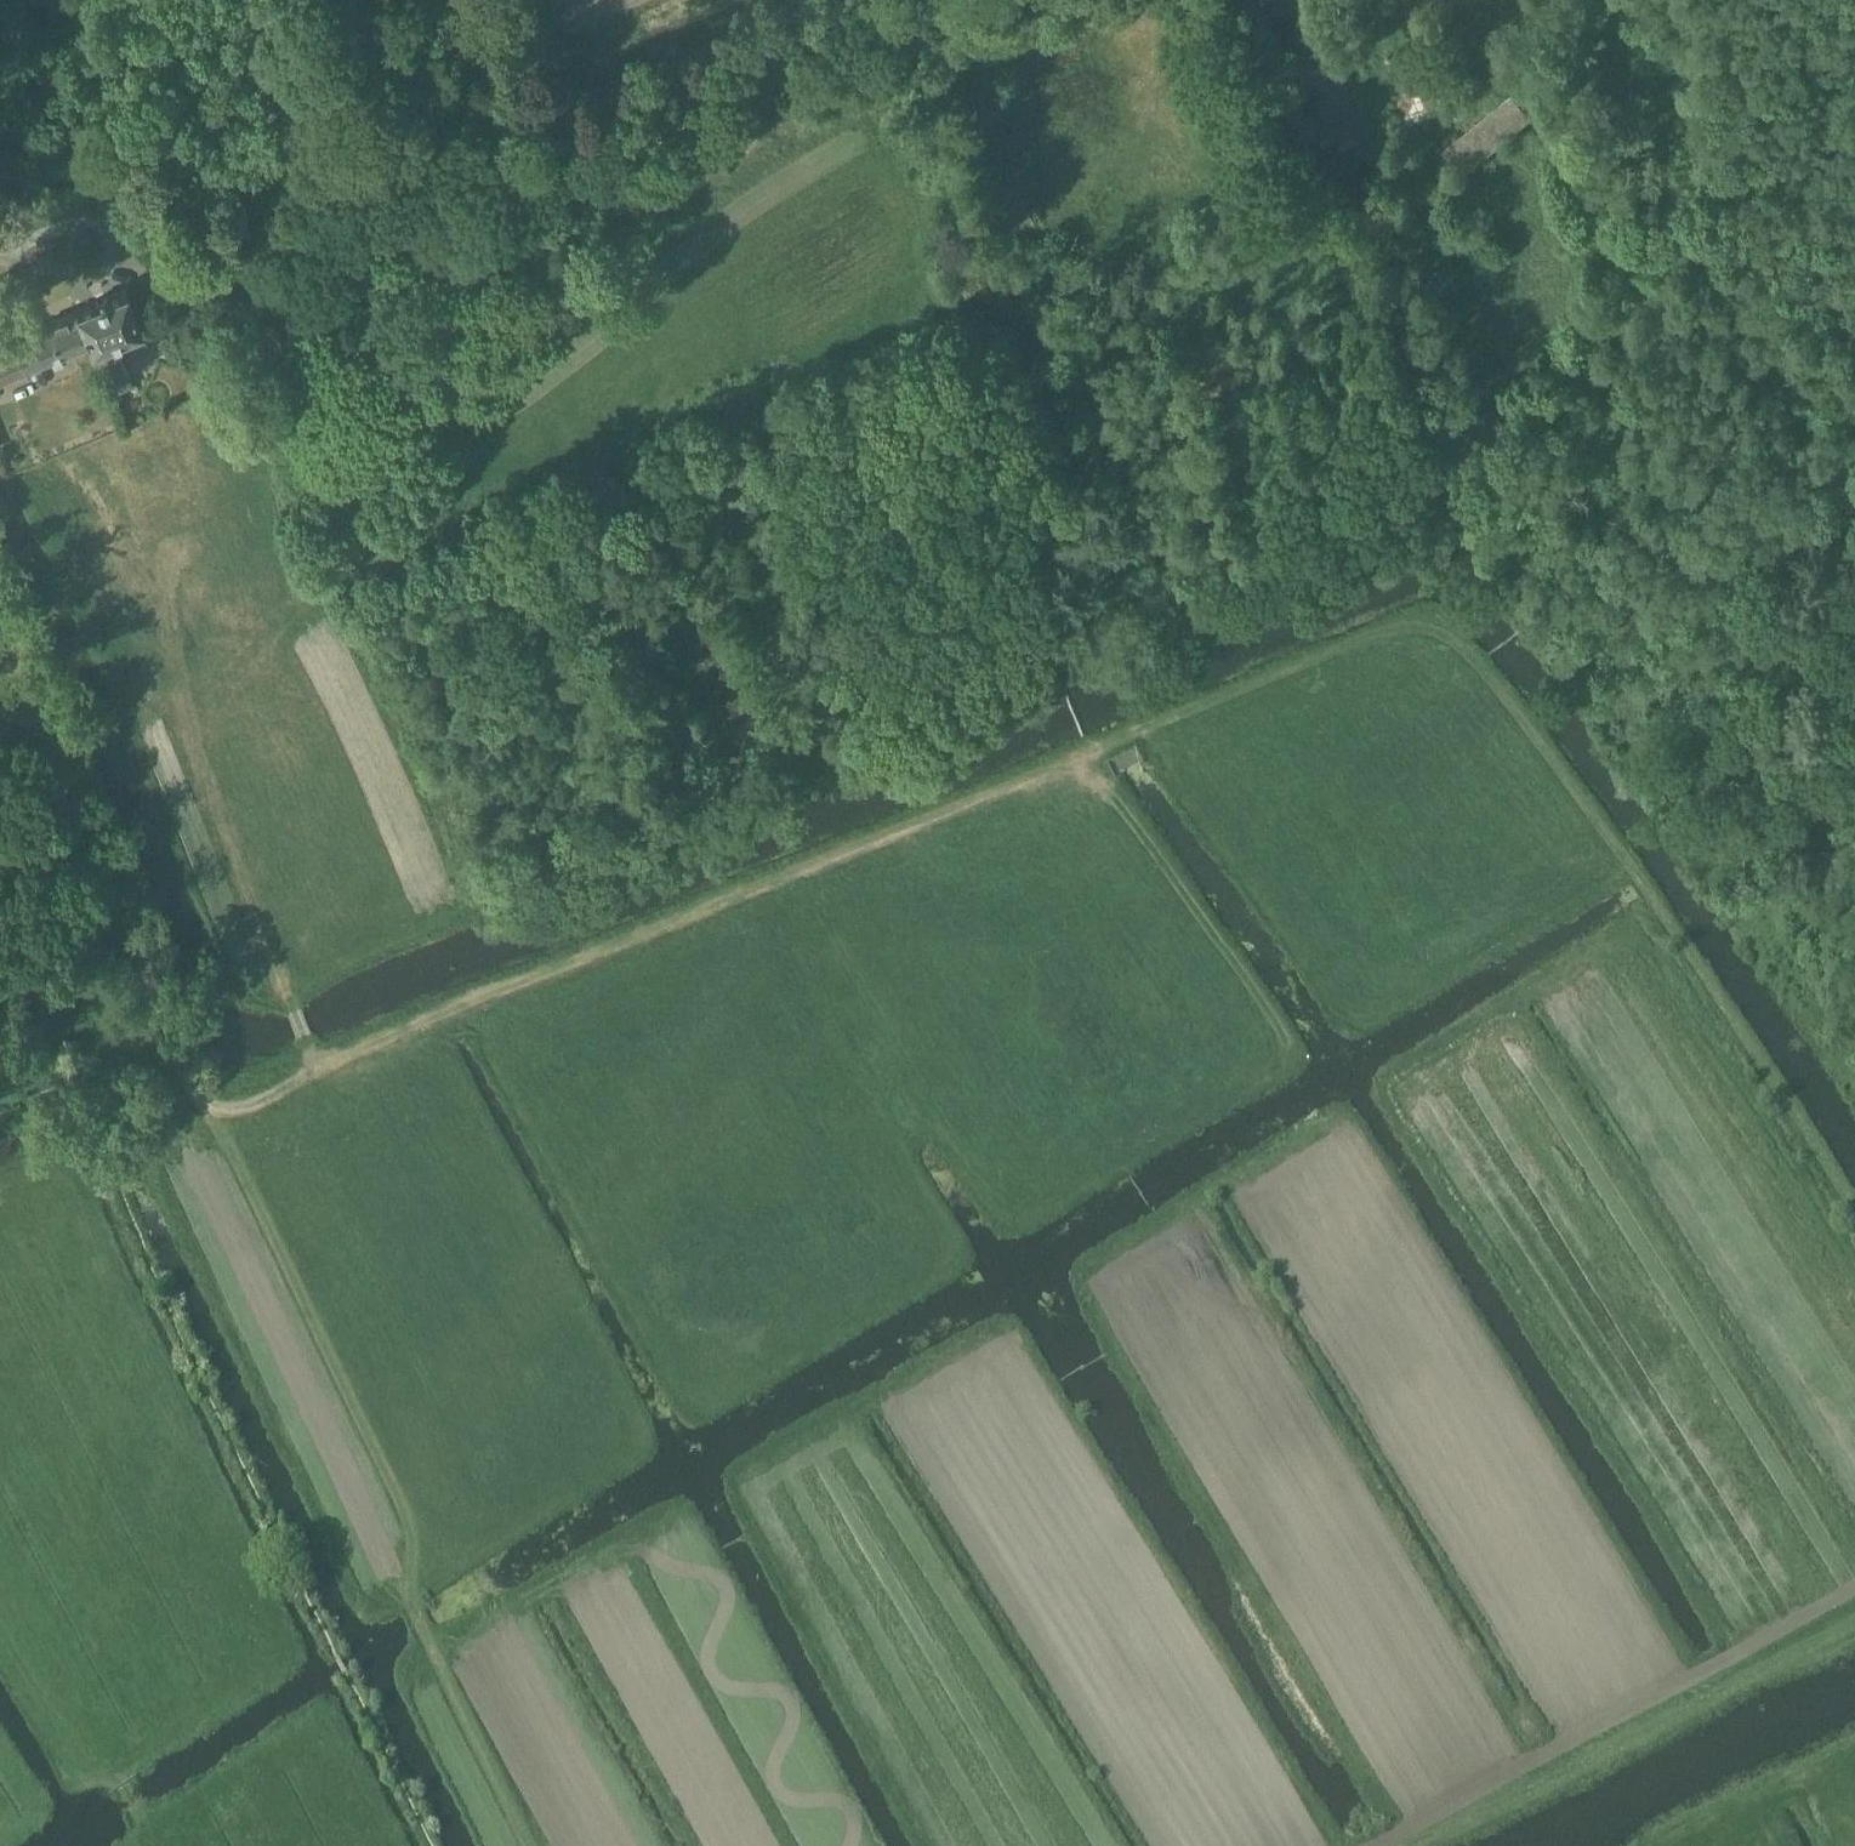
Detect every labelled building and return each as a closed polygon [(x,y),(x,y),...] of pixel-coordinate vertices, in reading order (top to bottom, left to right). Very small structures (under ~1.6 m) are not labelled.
[(1529,117),(1511,95),(1443,151),(1461,173),(1529,117)] [(118,347),(130,342),(127,333),(141,327),(126,290),(77,310),(77,311),(0,343),(0,378),(90,341),(92,348),(107,342),(110,350),(118,347)] [(134,385),(126,368),(118,347),(110,350),(111,351),(96,357),(104,377),(111,394),(134,385)]
